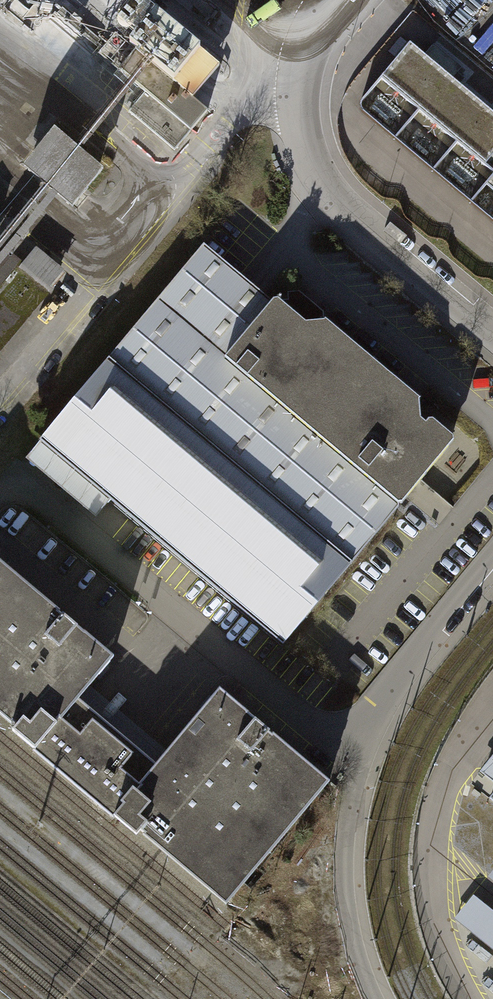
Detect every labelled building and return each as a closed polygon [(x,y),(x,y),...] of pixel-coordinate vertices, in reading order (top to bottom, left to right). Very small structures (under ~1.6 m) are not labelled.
[(224,66),(162,14),(133,45),(139,51),(156,65),(197,99),(224,66)] [(395,42),(367,78),(377,86),(357,111),(492,219),(492,119),(395,42)] [(156,65),(139,51),(122,71),(146,92),(193,132),(211,111),(197,99),(156,65)] [(193,132),(146,92),(129,111),(176,152),(193,132)] [(81,153),(55,133),(26,169),(52,191),(75,209),(105,173),(81,153)] [(203,245),(39,440),(130,516),(283,645),(290,635),(402,503),(413,490),(450,446),(420,420),(418,402),(419,401),(419,400),(325,321),(324,323),(314,323),(314,314),(306,308),(296,299),(273,300),(272,302),(240,275),(203,245)] [(0,288),(0,353),(50,295),(18,267),(0,288)] [(114,815),(157,764),(78,698),(113,657),(0,563),(0,715),(15,727),(12,730),(34,749),(32,751),(112,818),(114,815)] [(219,690),(157,764),(114,815),(136,835),(139,831),(226,904),(329,781),(219,690)] [(484,767),(480,772),(492,783),(492,756),(484,767)] [(492,952),(492,911),(477,897),(457,921),(492,952)]
